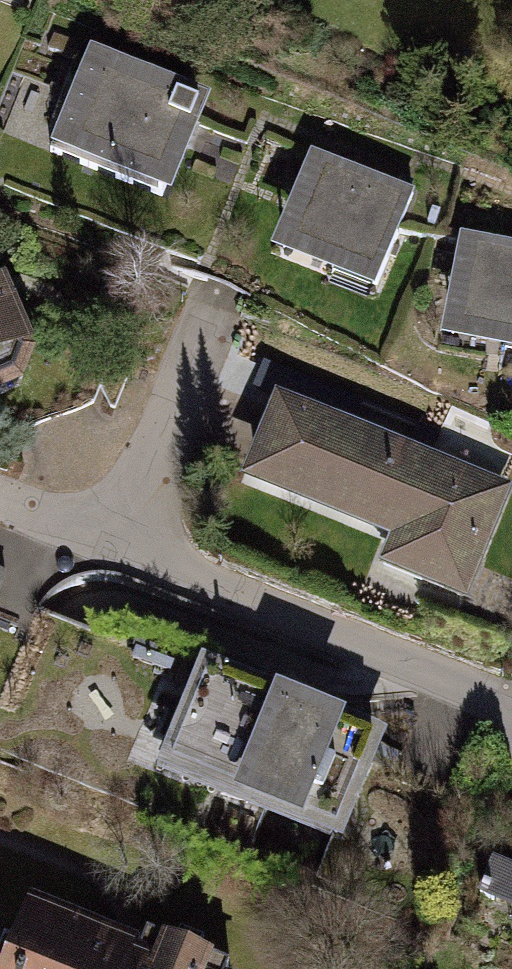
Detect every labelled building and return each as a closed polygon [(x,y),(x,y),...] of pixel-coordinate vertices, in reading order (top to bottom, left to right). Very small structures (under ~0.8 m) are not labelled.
[(198,105),(87,61),(50,152),(162,196),(198,105)] [(413,195),(320,158),(292,227),(340,246),(332,267),(377,285),(413,195)] [(284,247),(332,267),(340,246),(292,227),(284,247)] [(470,242),(456,315),(508,324),(504,346),(511,348),(511,249),(470,242)] [(1,376),(2,377),(14,373),(24,346),(3,299),(0,300),(0,376),(1,376)] [(451,337),(504,346),(508,324),(456,315),(451,337)] [(371,449),(284,414),(258,478),(396,534),(436,550),(426,574),(459,587),(495,499),(422,470),(416,473),(406,463),(395,458),(382,455),(372,455),(371,449)] [(436,550),(396,534),(384,566),(456,596),(459,587),(426,574),(436,550)] [(207,675),(169,769),(337,835),(374,741),(319,719),(317,724),(260,701),(262,696),(236,686),(239,678),(217,670),(214,677),(207,675)] [(493,863),(481,894),(511,907),(511,871),(493,863)] [(31,909),(16,946),(15,948),(26,952),(20,968),(132,968),(89,952),(96,935),(31,909)] [(96,935),(89,952),(132,968),(134,968),(140,953),(96,935)] [(229,968),(200,956),(204,945),(181,936),(177,946),(148,935),(140,953),(134,968),(228,968),(229,968)] [(26,952),(15,948),(16,946),(5,942),(0,953),(0,968),(20,968),(26,952)]
